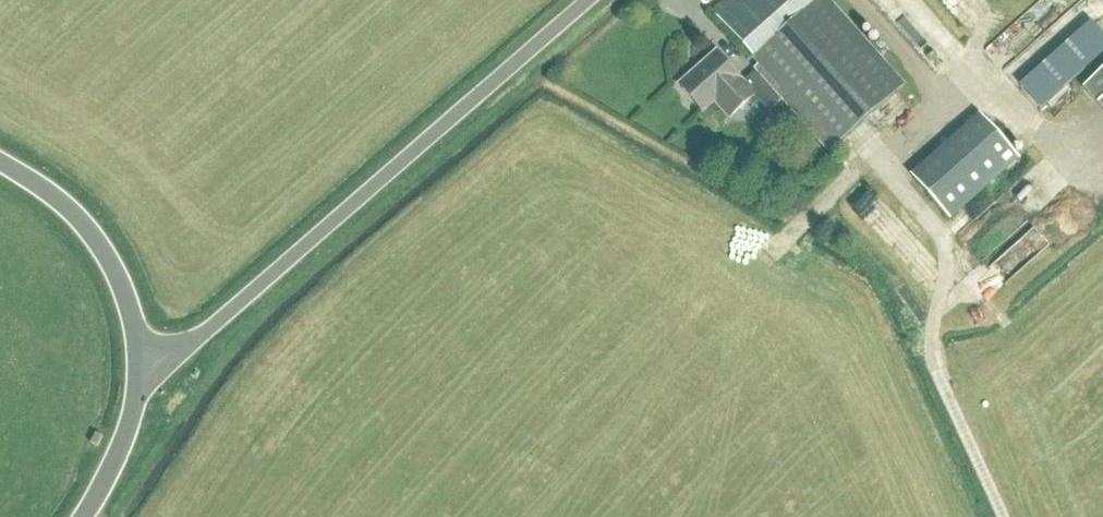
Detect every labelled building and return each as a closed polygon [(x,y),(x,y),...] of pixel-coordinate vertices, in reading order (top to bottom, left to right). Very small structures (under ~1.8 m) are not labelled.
[(834,151),(905,86),(828,0),(727,0),(711,14),(834,151)] [(678,87),(702,114),(714,104),(728,120),(754,98),(768,114),(780,102),(755,73),(743,84),(716,54),(678,87)] [(1082,91),(1102,114),(1102,72),(1082,91)] [(914,180),(948,219),(1018,159),(983,119),(914,180)] [(96,436),(91,446),(97,449),(102,439),(96,436)]
